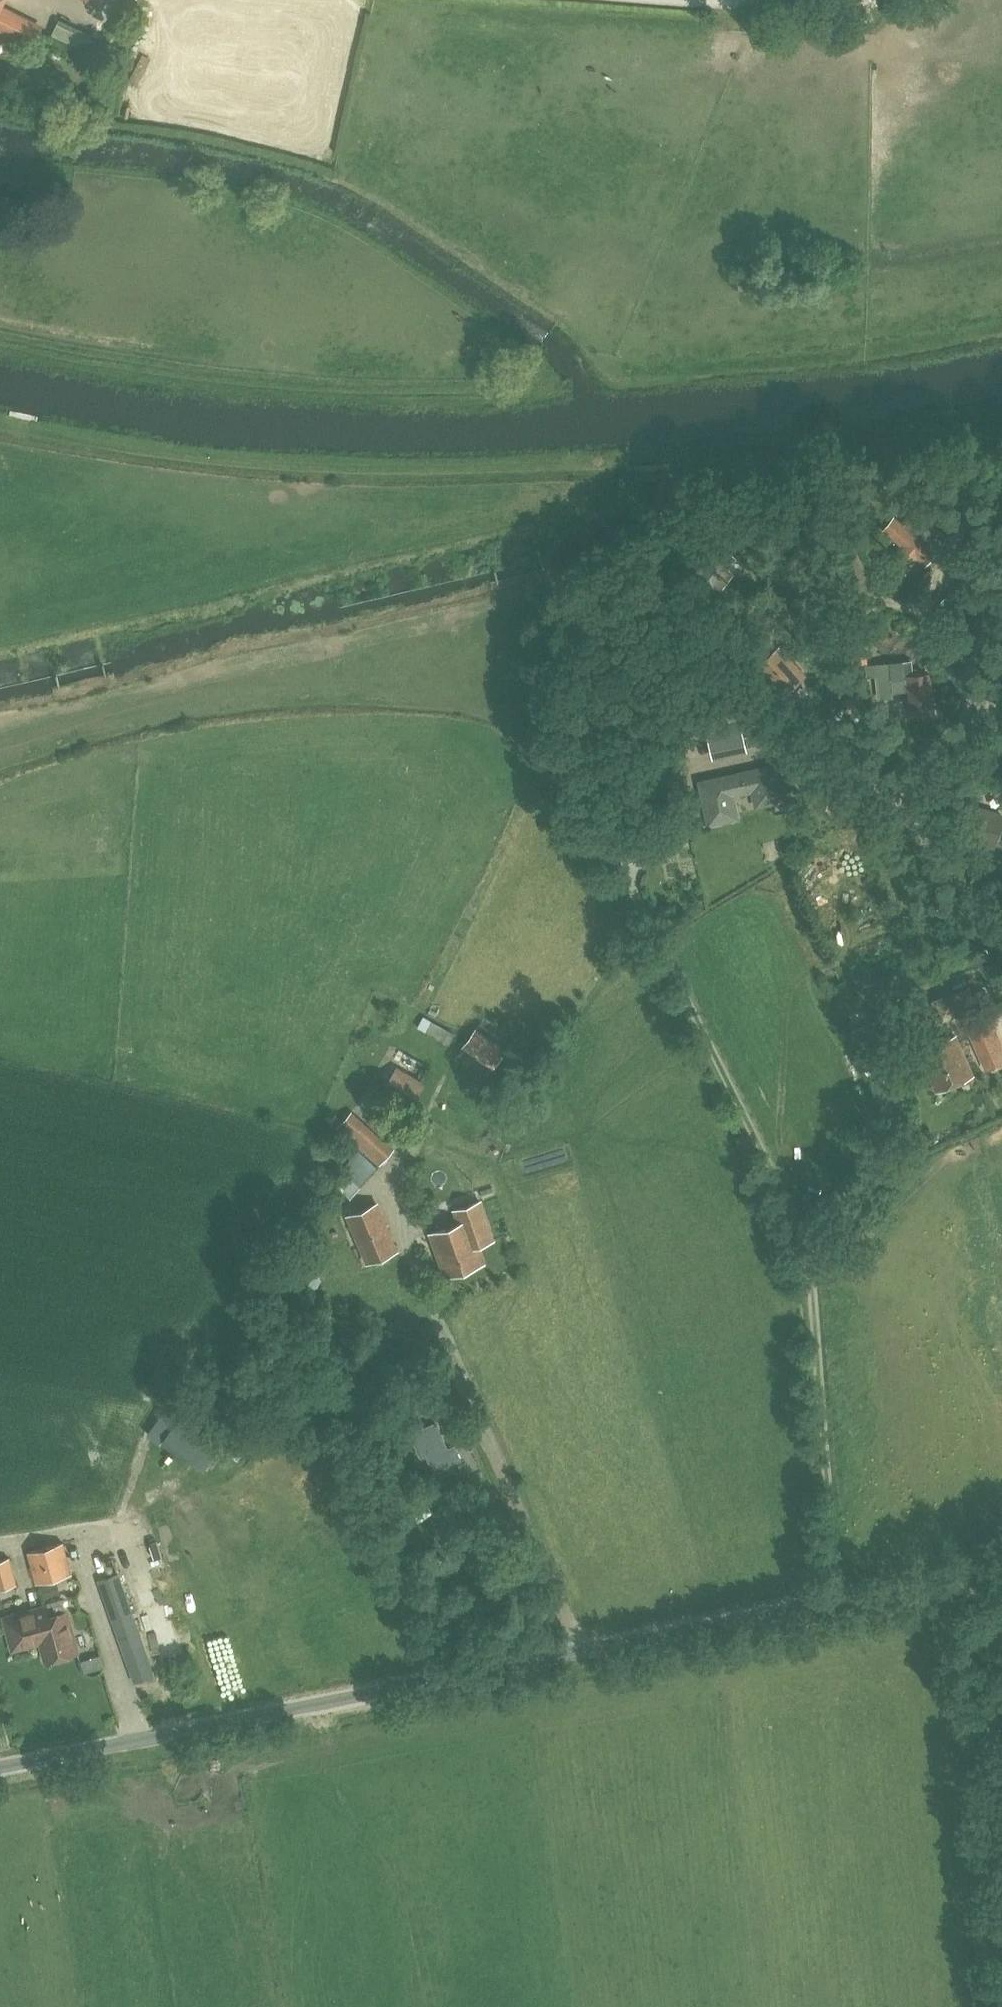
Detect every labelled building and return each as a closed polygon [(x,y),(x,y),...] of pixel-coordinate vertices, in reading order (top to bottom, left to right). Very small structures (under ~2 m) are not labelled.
[(0,12),(0,30),(33,46),(39,32),(0,12)] [(107,40),(60,18),(52,35),(100,57),(107,40)] [(967,507),(953,501),(949,510),(963,516),(967,507)] [(1000,523),(990,519),(984,532),(994,537),(1000,523)] [(904,524),(894,537),(902,544),(894,553),(910,566),(917,557),(926,564),(936,551),(919,537),(924,531),(918,526),(913,532),(904,524)] [(696,575),(718,591),(729,576),(730,576),(732,574),(726,568),(734,558),(721,548),(713,559),(704,570),(701,568),(696,575)] [(724,600),(716,610),(731,622),(738,611),(724,600)] [(784,693),(802,677),(782,654),(788,649),(783,643),(758,665),(784,693)] [(809,650),(801,658),(815,675),(824,667),(809,650)] [(865,651),(845,652),(845,663),(865,663),(865,651)] [(931,714),(929,694),(931,694),(929,673),(912,675),(910,659),(878,663),(882,698),(893,697),(893,690),(909,689),(912,716),(931,714)] [(841,704),(847,714),(862,704),(856,695),(841,704)] [(712,754),(745,747),(740,723),(707,730),(712,754)] [(766,742),(779,739),(777,726),(763,729),(766,742)] [(737,773),(719,777),(700,781),(709,823),(737,816),(732,793),(753,789),(754,793),(757,806),(785,800),(782,787),(777,764),(737,773)] [(971,805),(961,835),(993,845),(1001,816),(1001,815),(971,805)] [(449,1043),(455,1032),(423,1015),(418,1026),(449,1043)] [(1001,1052),(1001,1051),(990,1025),(968,1035),(980,1061),(1001,1052)] [(475,1029),(463,1045),(493,1066),(504,1050),(475,1029)] [(938,1089),(972,1074),(954,1035),(920,1050),(938,1089)] [(413,1104),(426,1083),(397,1065),(384,1087),(413,1104)] [(380,1165),(395,1149),(352,1111),(338,1128),(380,1165)] [(430,1232),(439,1256),(445,1275),(482,1262),(476,1244),(492,1239),(479,1200),(454,1209),(459,1222),(430,1232)] [(348,1214),(368,1261),(395,1249),(376,1203),(348,1214)] [(211,1423),(204,1434),(166,1408),(148,1434),(160,1442),(160,1441),(187,1458),(187,1459),(203,1470),(219,1448),(229,1434),(211,1423)] [(435,1422),(411,1433),(421,1455),(426,1453),(436,1476),(452,1469),(449,1462),(459,1458),(454,1446),(446,1449),(444,1445),(445,1445),(435,1422)] [(467,1488),(452,1495),(457,1506),(473,1499),(467,1488)] [(36,1582),(70,1572),(62,1541),(27,1551),(36,1582)] [(18,1584),(10,1557),(0,1559),(0,1588),(18,1584)] [(153,1674),(117,1572),(98,1579),(134,1681),(153,1674)] [(53,1628),(49,1615),(48,1615),(46,1605),(3,1617),(12,1648),(34,1642),(33,1641),(34,1640),(34,1639),(34,1638),(35,1637),(36,1636),(37,1636),(38,1636),(39,1635),(38,1632),(53,1628)] [(65,1610),(49,1615),(53,1628),(38,1632),(39,1635),(38,1636),(45,1660),(76,1651),(65,1610)] [(210,1643),(216,1691),(229,1689),(222,1641),(210,1643)]
